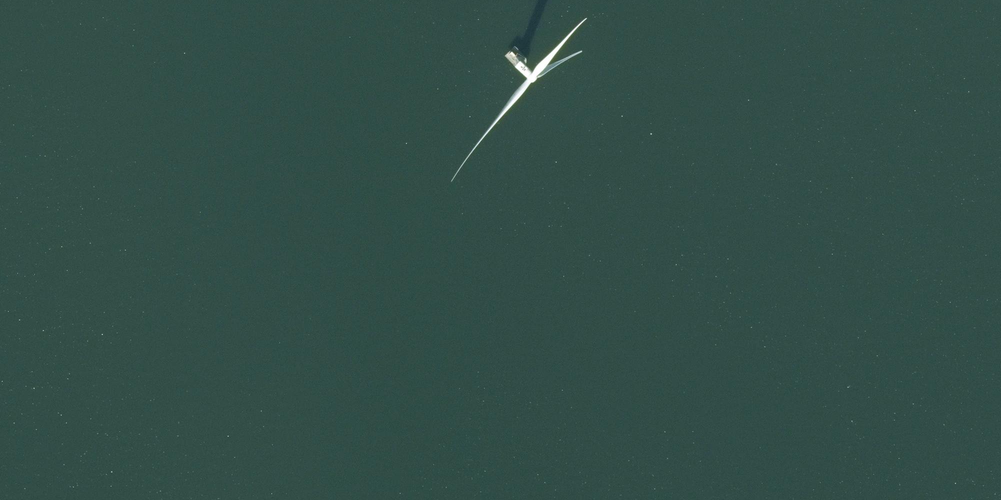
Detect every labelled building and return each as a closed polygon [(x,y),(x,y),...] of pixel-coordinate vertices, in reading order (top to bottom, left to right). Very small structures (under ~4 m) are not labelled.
[(516,58),(516,60),(516,62),(517,63),(518,64),(520,64),(522,64),(523,63),(524,62),(525,60),(524,59),(524,58),(523,57),(522,56),(520,55),(518,56),(517,57),(516,58)]
